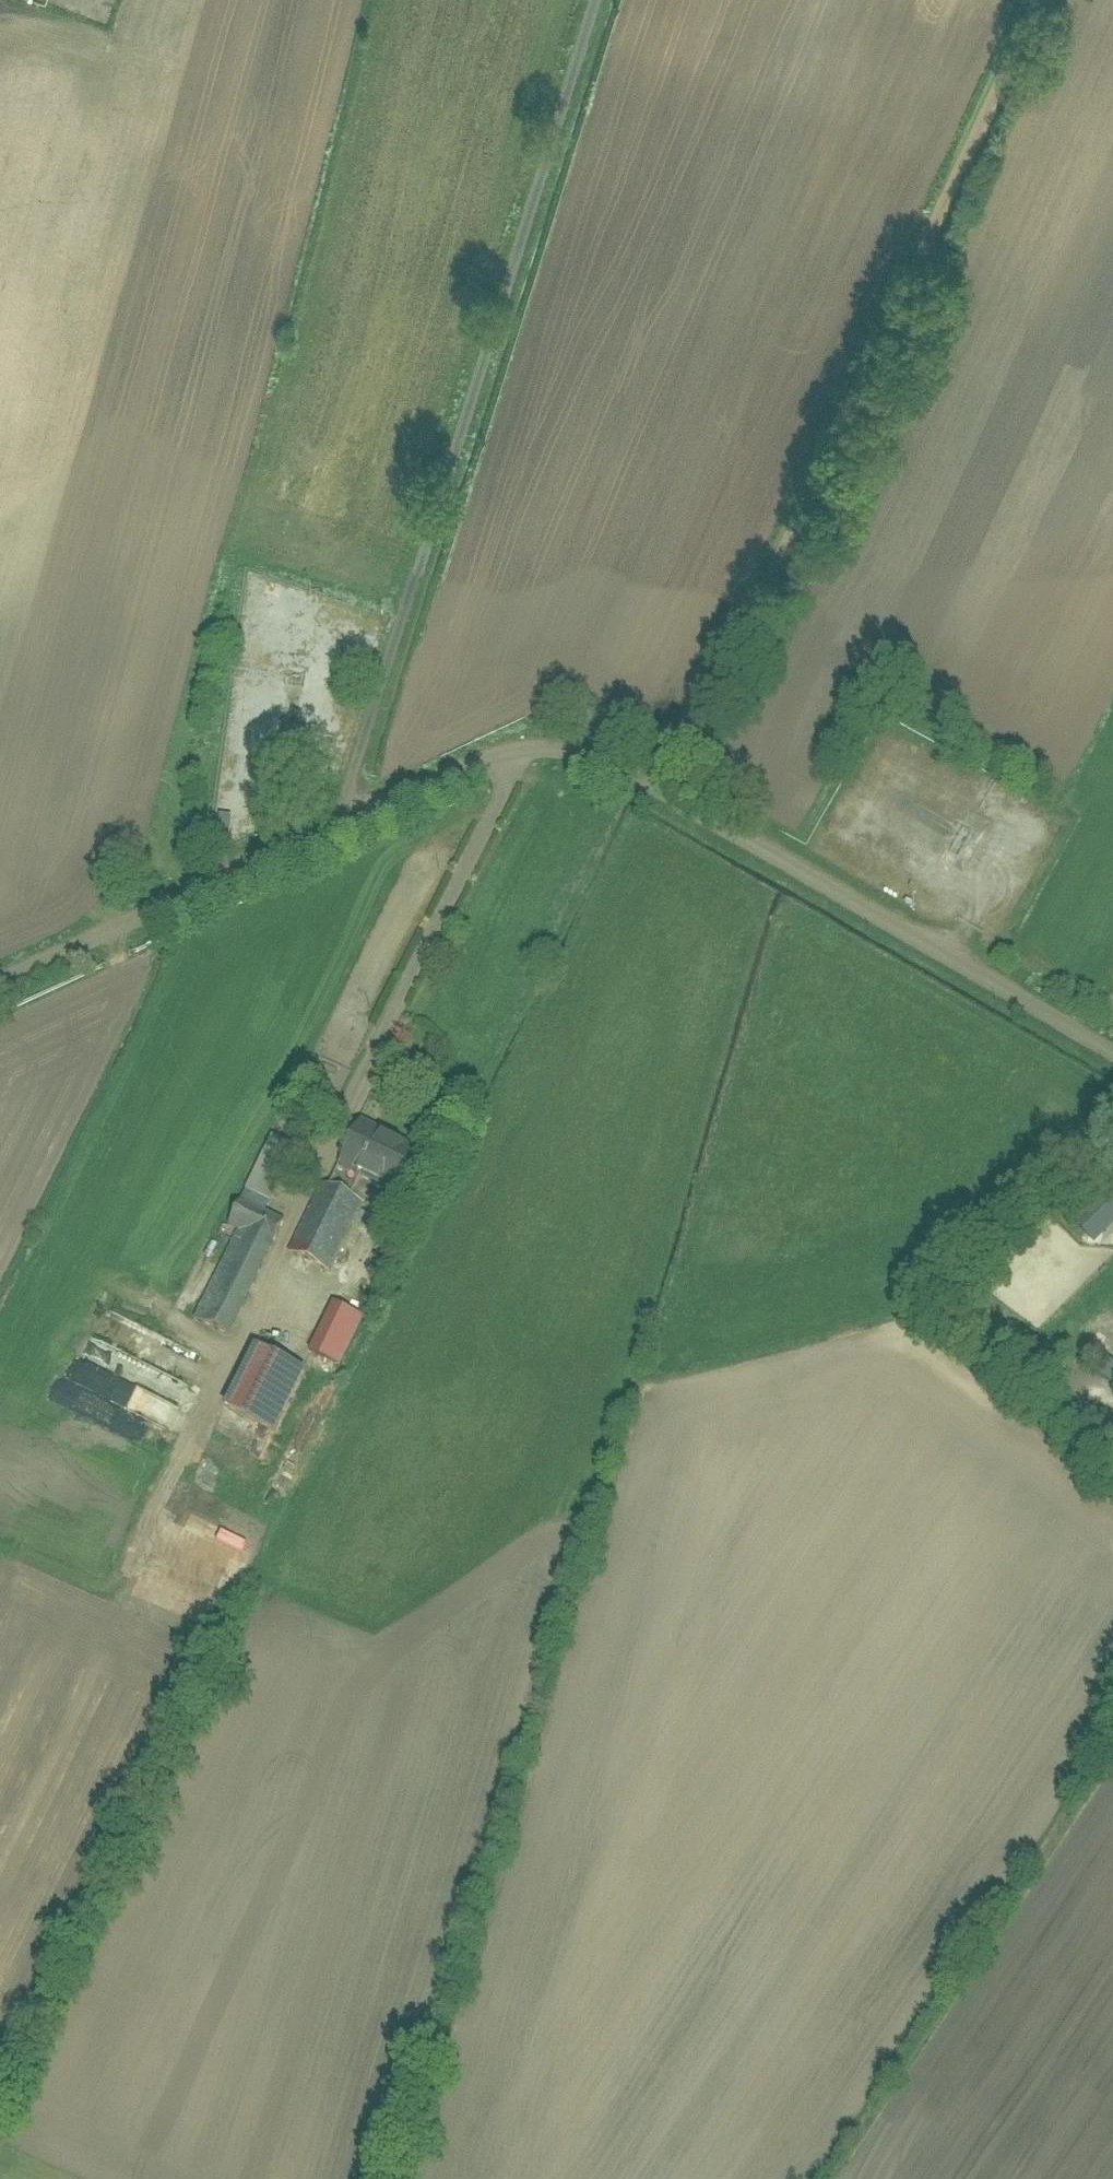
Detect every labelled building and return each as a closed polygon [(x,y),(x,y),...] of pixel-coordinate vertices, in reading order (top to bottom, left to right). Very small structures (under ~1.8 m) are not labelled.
[(226,814),(220,847),(238,850),(243,817),(226,814)] [(360,1142),(305,1261),(334,1274),(376,1183),(403,1196),(416,1168),(360,1142)] [(1081,1211),(1111,1246),(1112,1244),(1112,1184),(1081,1211)] [(282,1249),(244,1232),(201,1324),(239,1341),(282,1249)] [(362,1327),(330,1314),(306,1372),(339,1385),(362,1327)] [(296,1373),(255,1356),(231,1414),(272,1431),(296,1373)]
